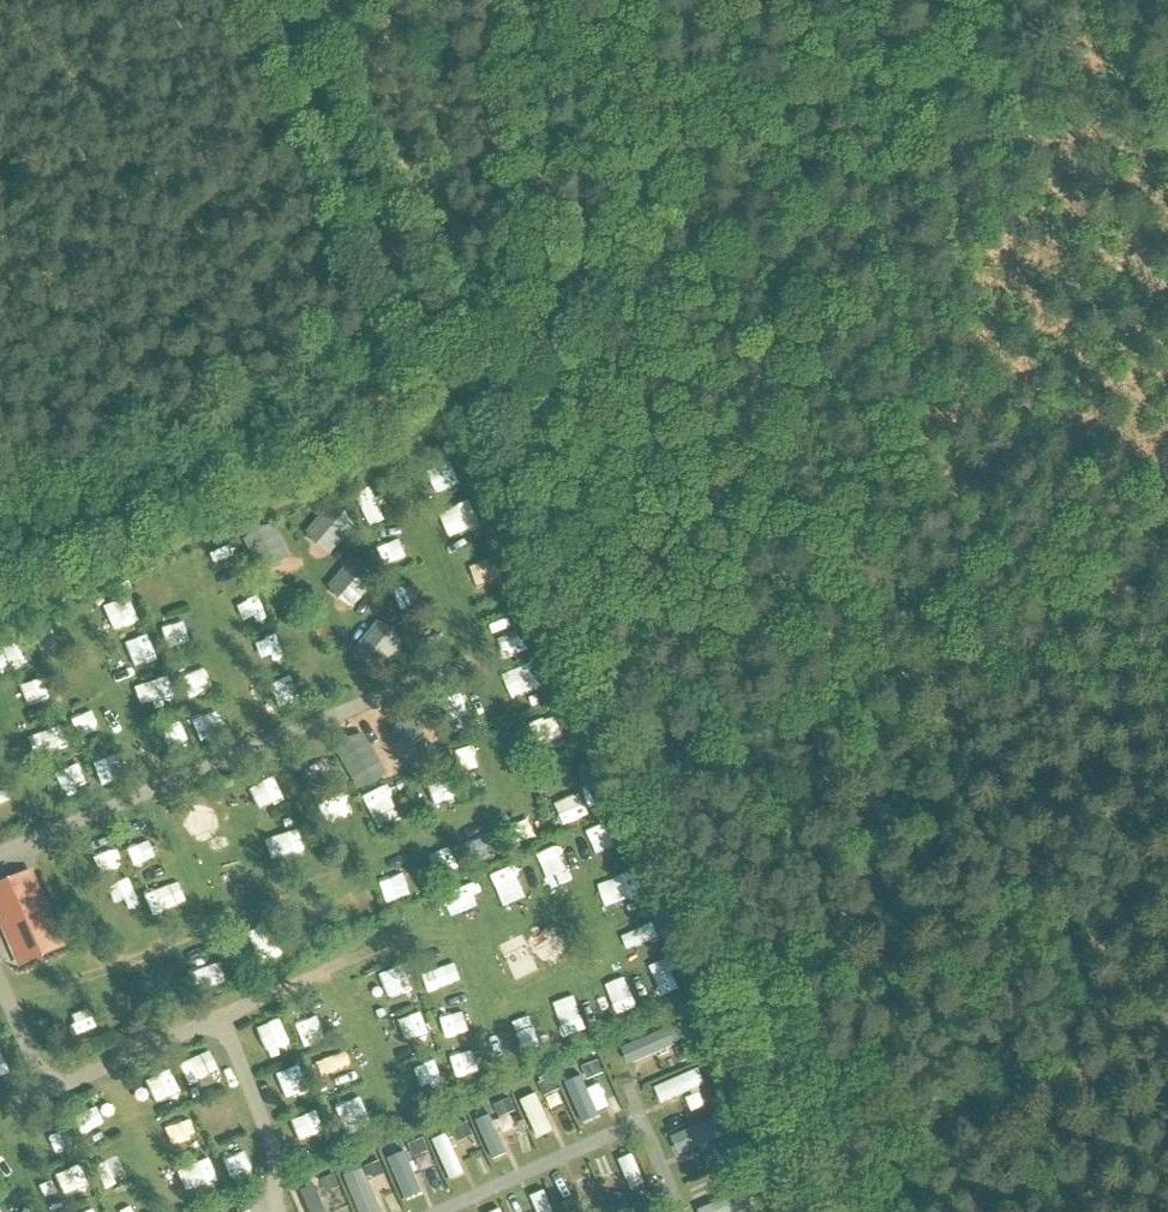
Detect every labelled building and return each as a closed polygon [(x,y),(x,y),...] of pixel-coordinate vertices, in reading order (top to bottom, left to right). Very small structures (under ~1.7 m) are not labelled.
[(133,625),(147,621),(139,594),(125,598),(133,625)] [(0,883),(0,928),(18,971),(66,951),(32,870),(0,883)] [(514,944),(528,976),(549,967),(535,935),(514,944)] [(700,1053),(694,1039),(677,1046),(684,1060),(700,1053)] [(584,1063),(590,1077),(606,1070),(600,1057),(584,1063)] [(672,1101),(711,1091),(706,1072),(667,1083),(672,1101)] [(541,1081),(546,1093),(562,1086),(556,1074),(541,1081)] [(703,1095),(710,1111),(724,1104),(716,1089),(703,1095)] [(497,1102),(503,1115),(518,1108),(512,1095),(497,1102)] [(500,1111),(487,1117),(496,1138),(509,1132),(500,1111)] [(689,1133),(694,1148),(740,1133),(735,1117),(689,1133)] [(454,1127),(460,1139),(475,1132),(469,1120),(454,1127)] [(432,1148),(426,1135),(411,1141),(417,1154),(432,1148)] [(741,1154),(734,1138),(721,1144),(728,1160),(741,1154)] [(401,1162),(415,1196),(429,1190),(415,1156),(401,1162)] [(388,1172),(382,1157),(366,1164),(371,1178),(388,1172)] [(322,1174),(330,1191),(342,1186),(334,1169),(322,1174)] [(542,1192),(550,1211),(564,1211),(554,1187),(542,1192)] [(612,1207),(625,1209),(627,1193),(613,1192),(612,1207)] [(496,1209),(497,1211),(514,1211),(511,1204),(496,1209)]
